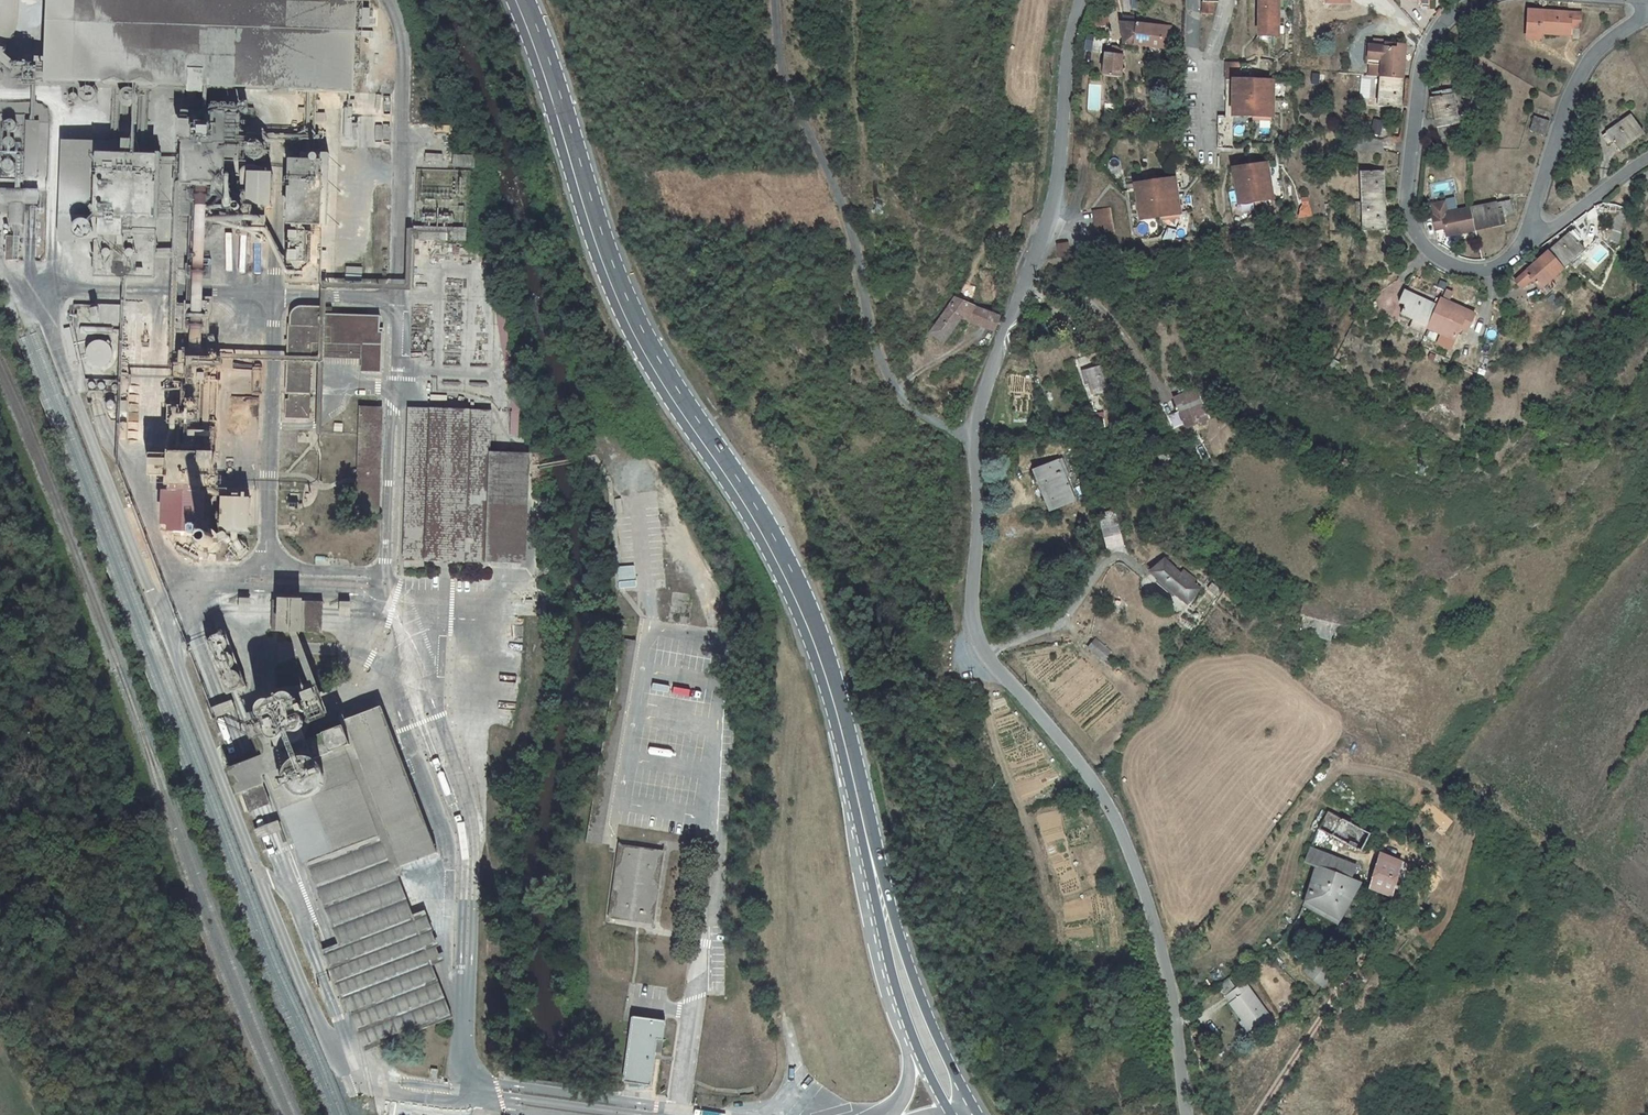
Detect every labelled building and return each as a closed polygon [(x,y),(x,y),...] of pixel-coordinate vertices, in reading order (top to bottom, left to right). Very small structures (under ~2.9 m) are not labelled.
[(7,75),(2,70),(9,62),(17,49),(24,27),(26,11),(25,0),(0,0),(0,81),(7,75)] [(49,91),(78,92),(354,101),(358,0),(53,0),(49,91)] [(1203,13),(1212,13),(1213,2),(1218,2),(1218,0),(1203,0),(1203,13)] [(1259,21),(1262,21),(1262,35),(1278,36),(1279,0),(1259,0),(1259,21)] [(1567,13),(1528,10),(1526,36),(1540,37),(1540,33),(1557,34),(1557,32),(1569,33),(1570,27),(1570,20),(1567,20),(1567,13)] [(1120,23),(1123,44),(1171,49),(1172,28),(1136,24),(1136,18),(1123,16),(1122,23),(1120,23)] [(1089,22),(1085,42),(1104,45),(1106,33),(1089,22)] [(1113,46),(1113,43),(1107,42),(1103,76),(1121,78),(1123,55),(1117,54),(1112,54),(1113,46)] [(1382,94),(1381,106),(1394,108),(1394,104),(1401,104),(1406,45),(1386,43),(1386,47),(1374,46),(1369,46),(1368,64),(1371,64),(1370,75),(1382,76),(1380,94),(1382,94)] [(1218,114),(1218,149),(1234,149),(1234,116),(1274,116),(1274,80),(1243,80),(1243,63),(1226,63),(1226,114),(1218,114)] [(1434,111),(1439,139),(1461,134),(1452,90),(1433,93),(1434,98),(1433,98),(1435,110),(1434,111)] [(99,100),(87,100),(86,115),(99,115),(99,100)] [(140,101),(126,101),(126,115),(140,115),(140,101)] [(187,112),(184,192),(228,194),(228,169),(242,170),(243,126),(204,126),(204,113),(187,112)] [(1545,135),(1550,121),(1534,116),(1530,130),(1545,135)] [(1644,133),(1631,116),(1602,136),(1608,144),(1612,141),(1618,150),(1629,142),(1630,143),(1644,133)] [(44,128),(30,128),(28,182),(42,182),(44,128)] [(21,140),(24,138),(24,134),(23,131),(20,129),(16,129),(13,131),(12,134),(12,138),(15,140),(18,141),(21,140)] [(305,134),(305,149),(320,149),(320,135),(305,134)] [(18,156),(21,154),(21,150),(19,148),(16,146),(13,147),(10,150),(10,153),(12,156),(15,157),(18,156)] [(1267,163),(1236,168),(1239,189),(1237,193),(1239,205),(1273,199),(1267,163)] [(101,166),(97,284),(155,287),(159,167),(101,166)] [(19,181),(22,179),(22,175),(20,171),(17,170),(13,171),(10,174),(10,177),(12,181),(15,182),(19,181)] [(1365,219),(1365,231),(1378,231),(1378,227),(1385,227),(1383,175),(1377,175),(1376,171),(1363,172),(1363,185),(1362,185),(1362,202),(1363,215),(1363,219),(1365,219)] [(297,172),(293,290),(323,292),(326,173),(297,172)] [(248,176),(248,204),(273,204),(273,176),(248,176)] [(1175,177),(1135,184),(1136,188),(1138,188),(1141,205),(1138,205),(1141,220),(1181,214),(1175,177)] [(27,197),(0,197),(0,209),(11,209),(27,210),(27,197)] [(217,199),(193,198),(192,209),(216,210),(217,199)] [(1510,200),(1503,202),(1506,215),(1513,214),(1510,200)] [(1506,215),(1503,202),(1497,203),(1498,210),(1502,209),(1503,216),(1506,215)] [(250,215),(273,210),(272,203),(248,208),(250,215)] [(1442,227),(1445,226),(1445,228),(1446,234),(1459,232),(1459,233),(1493,226),(1492,225),(1505,222),(1503,216),(1502,209),(1498,210),(1497,203),(1446,214),(1444,203),(1432,206),(1434,216),(1433,217),(1435,230),(1442,229),(1442,227)] [(1307,204),(1303,205),(1300,218),(1312,216),(1307,204)] [(1111,208),(1094,211),(1097,234),(1115,232),(1111,208)] [(25,233),(27,210),(11,209),(10,232),(25,233)] [(216,231),(217,233),(220,234),(224,235),(226,234),(228,233),(230,231),(231,229),(231,227),(231,225),(231,223),(229,219),(225,217),(223,217),(221,217),(218,218),(217,219),(215,221),(214,223),(215,228),(216,231)] [(96,248),(96,227),(77,226),(76,247),(96,248)] [(1530,278),(1539,288),(1548,279),(1550,280),(1575,258),(1574,257),(1583,249),(1575,239),(1570,233),(1524,274),(1528,279),(1530,278)] [(423,240),(416,240),(415,247),(473,250),(473,236),(423,234),(423,240)] [(1060,257),(1069,256),(1067,243),(1058,245),(1060,257)] [(8,244),(7,269),(20,269),(21,244),(8,244)] [(1528,279),(1524,274),(1515,281),(1520,286),(1528,279)] [(1429,324),(1430,324),(1438,306),(1404,291),(1399,302),(1405,305),(1402,312),(1414,317),(1410,328),(1425,334),(1429,324)] [(995,331),(1001,316),(955,298),(931,333),(944,343),(961,318),(995,331)] [(1465,318),(1461,328),(1468,331),(1475,314),(1441,299),(1438,306),(1465,318)] [(1374,305),(1369,301),(1359,312),(1365,316),(1374,305)] [(1451,349),(1461,328),(1465,318),(1438,306),(1430,324),(1424,337),(1451,349)] [(125,313),(93,311),(92,328),(124,330),(125,313)] [(129,320),(147,321),(147,314),(129,313),(129,320)] [(292,334),(290,402),(315,403),(317,350),(368,352),(367,379),(388,380),(389,339),(384,339),(384,326),(331,322),(331,315),(297,313),(296,334),(292,334)] [(178,316),(177,339),(212,340),(212,317),(178,316)] [(86,355),(86,362),(89,368),(94,373),(101,376),(108,376),(114,373),(119,368),(122,361),(122,354),(119,347),(114,342),(107,340),(100,340),(93,343),(88,348),(86,355)] [(1103,365),(1087,370),(1090,383),(1092,390),(1093,389),(1095,395),(1111,391),(1103,365)] [(167,544),(171,546),(173,546),(198,546),(204,545),(210,543),(217,538),(220,469),(208,469),(209,447),(212,369),(193,368),(193,377),(183,376),(180,467),(180,487),(179,494),(163,494),(163,540),(167,544)] [(1086,384),(1090,383),(1087,370),(1082,371),(1086,384)] [(1196,391),(1177,399),(1188,425),(1198,420),(1207,417),(1196,391)] [(1107,411),(1096,413),(1097,421),(1108,419),(1107,411)] [(381,526),(387,414),(366,413),(360,524),(381,526)] [(496,459),(497,416),(415,414),(410,566),(492,571),(496,459)] [(1169,442),(1157,445),(1161,464),(1173,462),(1169,442)] [(1063,458),(1059,460),(1067,478),(1071,476),(1063,458)] [(523,572),(527,461),(496,459),(492,571),(523,572)] [(1059,460),(1033,471),(1040,487),(1044,486),(1054,510),(1076,501),(1067,478),(1059,460)] [(180,467),(159,467),(159,487),(180,487),(180,467)] [(1040,487),(1039,488),(1051,511),(1054,510),(1044,486),(1040,487)] [(250,535),(251,501),(222,501),(222,534),(250,535)] [(1115,511),(1100,515),(1108,549),(1124,546),(1115,511)] [(202,558),(203,562),(205,565),(208,567),(212,568),(217,567),(220,566),(222,563),(223,561),(224,559),(224,555),(223,552),(220,549),(217,546),(213,546),(210,546),(208,547),(204,551),(202,554),(202,558)] [(1166,559),(1151,572),(1188,604),(1201,588),(1194,582),(1196,580),(1185,570),(1182,573),(1166,559)] [(1217,596),(1221,590),(1212,583),(1209,588),(1208,589),(1217,596)] [(275,605),(274,635),(327,639),(329,608),(275,605)] [(1341,625),(1304,616),(1300,631),(1336,641),(1341,625)] [(625,621),(615,620),(615,630),(624,630),(625,621)] [(1111,652),(1096,639),(1088,647),(1103,661),(1111,652)] [(212,651),(232,706),(251,699),(230,644),(212,651)] [(281,715),(284,717),(289,717),(294,716),(297,714),(298,711),(298,707),(296,703),(294,700),(289,698),(284,699),(280,703),(278,708),(278,711),(281,715)] [(269,725),(273,724),(275,723),(277,721),(279,718),(279,715),(278,711),(276,708),(273,707),(271,706),(267,707),(263,708),(261,711),(260,714),(260,716),(261,720),(263,723),(265,725),(269,725)] [(289,735),(293,737),(298,737),(301,736),(303,734),(305,732),(305,728),(304,725),(302,719),(300,718),(297,717),(291,718),(289,720),(286,722),(285,725),(286,727),(287,732),(289,735)] [(343,734),(399,881),(440,867),(384,719),(343,734)] [(274,743),(276,744),(279,744),(282,743),(285,741),(286,739),(286,737),(287,735),(286,730),(283,726),(281,724),(278,723),(275,724),(272,725),(269,727),(268,729),(267,732),(267,736),(268,739),(271,741),(274,743)] [(342,960),(381,1063),(456,1035),(399,881),(343,734),(340,725),(262,752),(342,960)] [(234,773),(252,822),(274,814),(256,765),(234,773)] [(1350,831),(1347,847),(1366,850),(1369,835),(1350,831)] [(662,853),(621,847),(611,915),(652,921),(662,853)] [(1316,867),(1350,880),(1355,867),(1310,849),(1305,863),(1316,867)] [(1392,896),(1400,866),(1380,857),(1371,888),(1392,896)] [(1360,883),(1350,880),(1316,867),(1306,901),(1339,919),(1360,883)] [(369,1067),(381,1063),(342,960),(326,967),(344,1016),(348,1014),(369,1067)] [(1225,996),(1236,988),(1229,978),(1218,986),(1225,996)] [(1236,988),(1225,996),(1243,1020),(1250,1029),(1250,1030),(1260,1023),(1269,1016),(1244,982),(1236,988)] [(1269,1016),(1260,1023),(1263,1026),(1272,1019),(1269,1016)] [(666,1021),(634,1017),(624,1081),(651,1085),(658,1039),(663,1040),(666,1021)] [(1250,1029),(1243,1020),(1240,1023),(1246,1032),(1250,1029)]
